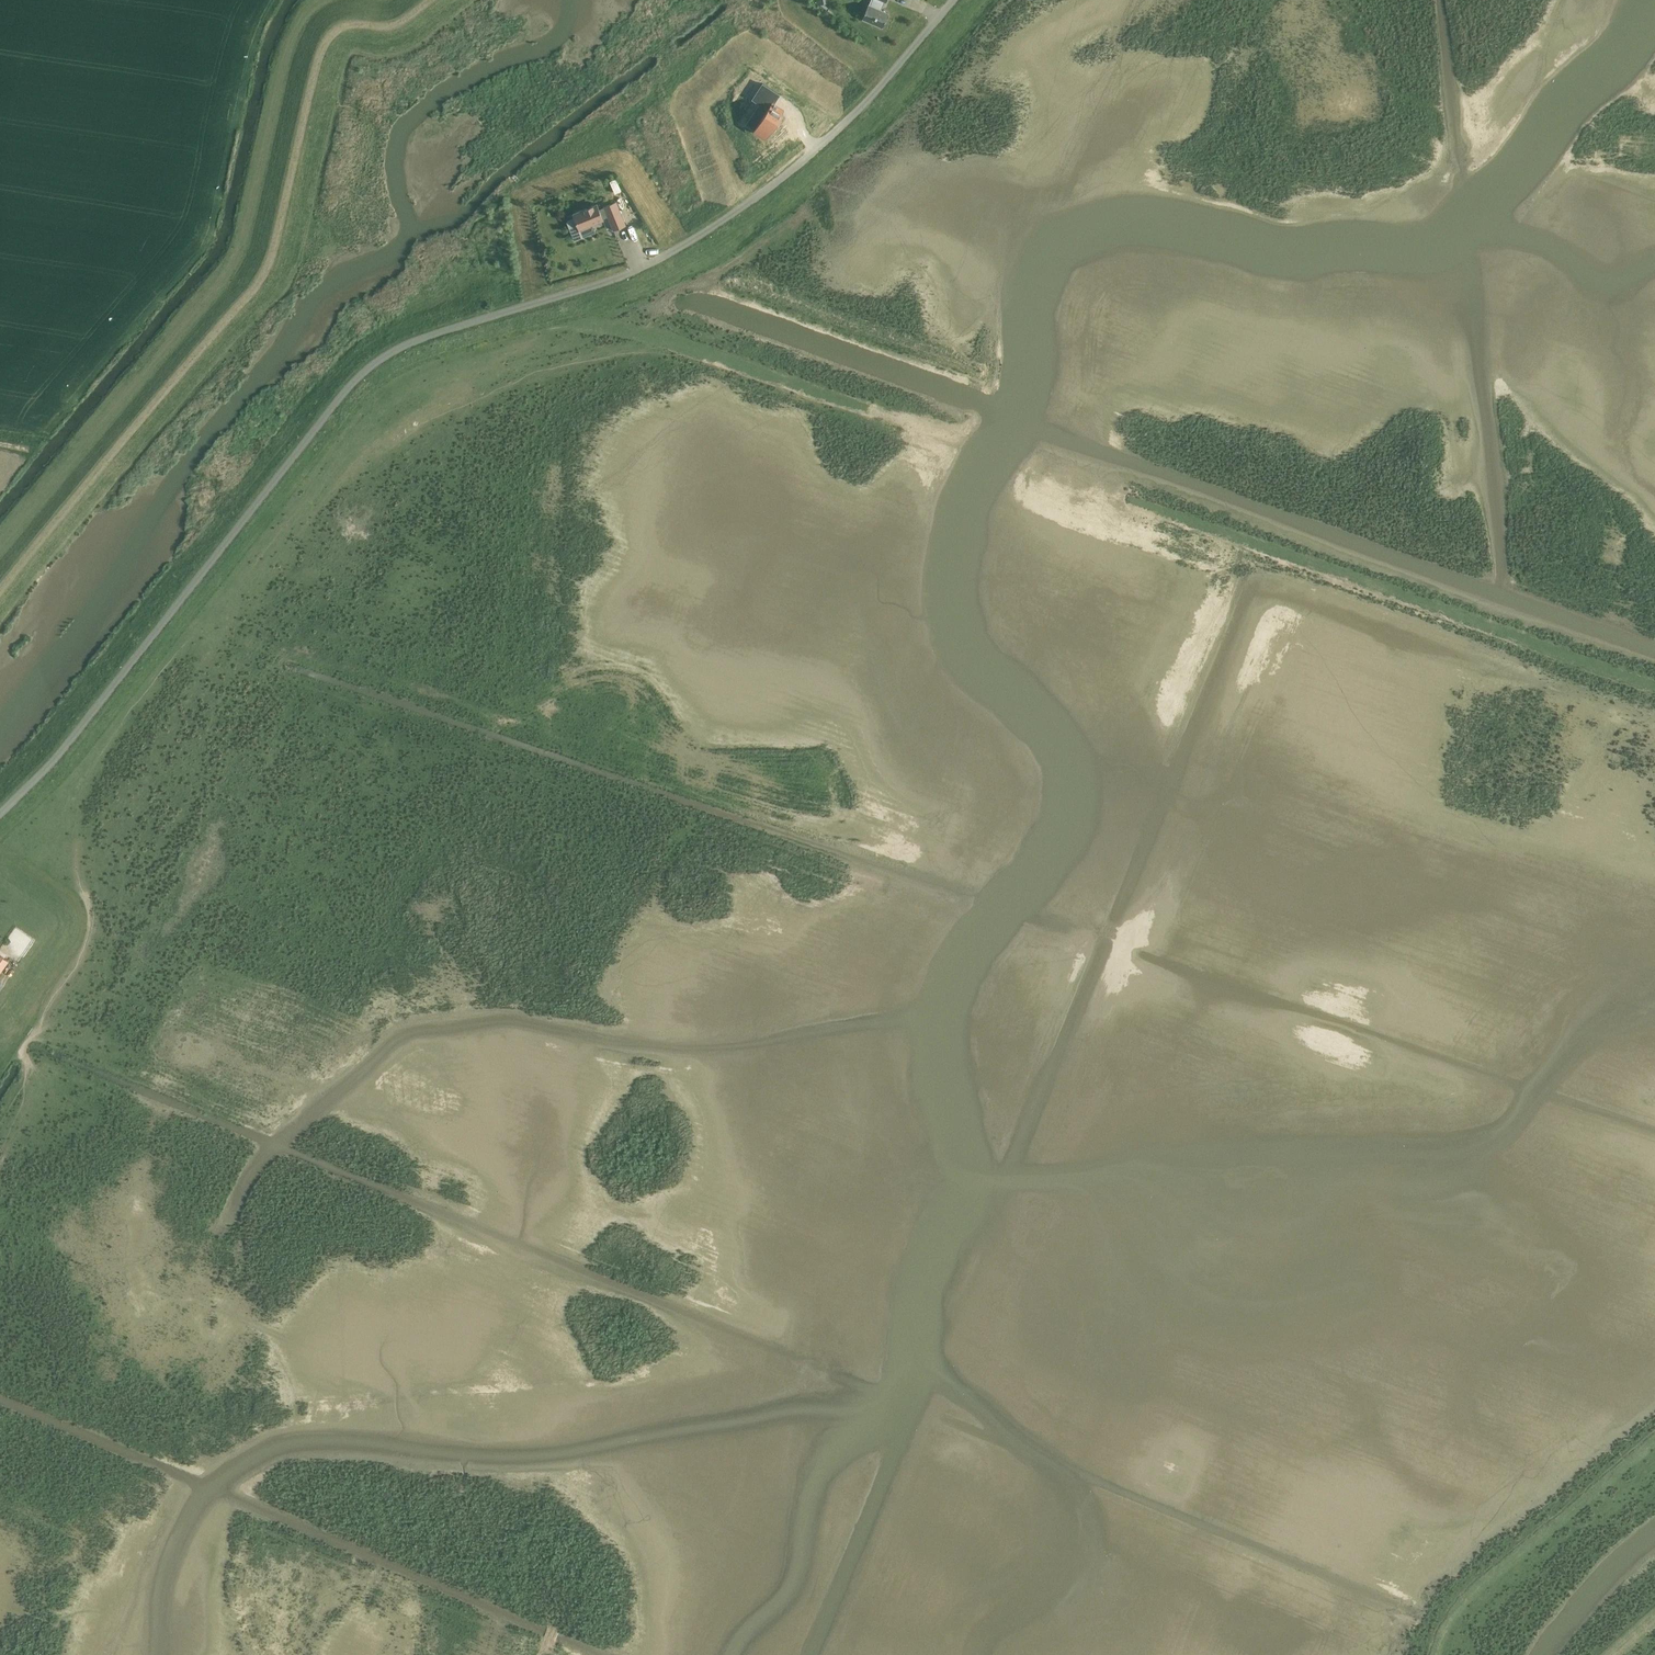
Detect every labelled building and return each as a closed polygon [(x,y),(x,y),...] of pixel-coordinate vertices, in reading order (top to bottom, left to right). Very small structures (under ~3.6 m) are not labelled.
[(862,18),(882,27),(889,13),(880,9),(883,1),(886,2),(887,0),(873,0),(870,5),(868,4),(862,18)] [(779,94),(763,84),(753,99),(760,103),(747,124),(765,135),(779,113),(771,108),(779,94)] [(575,218),(567,221),(575,240),(584,236),(581,229),(593,224),(603,220),(603,219),(601,213),(606,211),(611,225),(614,230),(626,225),(616,202),(604,206),(604,207),(606,210),(600,212),(599,209),(597,204),(573,213),(575,218)] [(640,221),(636,223),(639,229),(641,236),(645,234),(647,233),(642,221),(640,221)] [(8,961),(0,955),(0,972),(8,961)]
